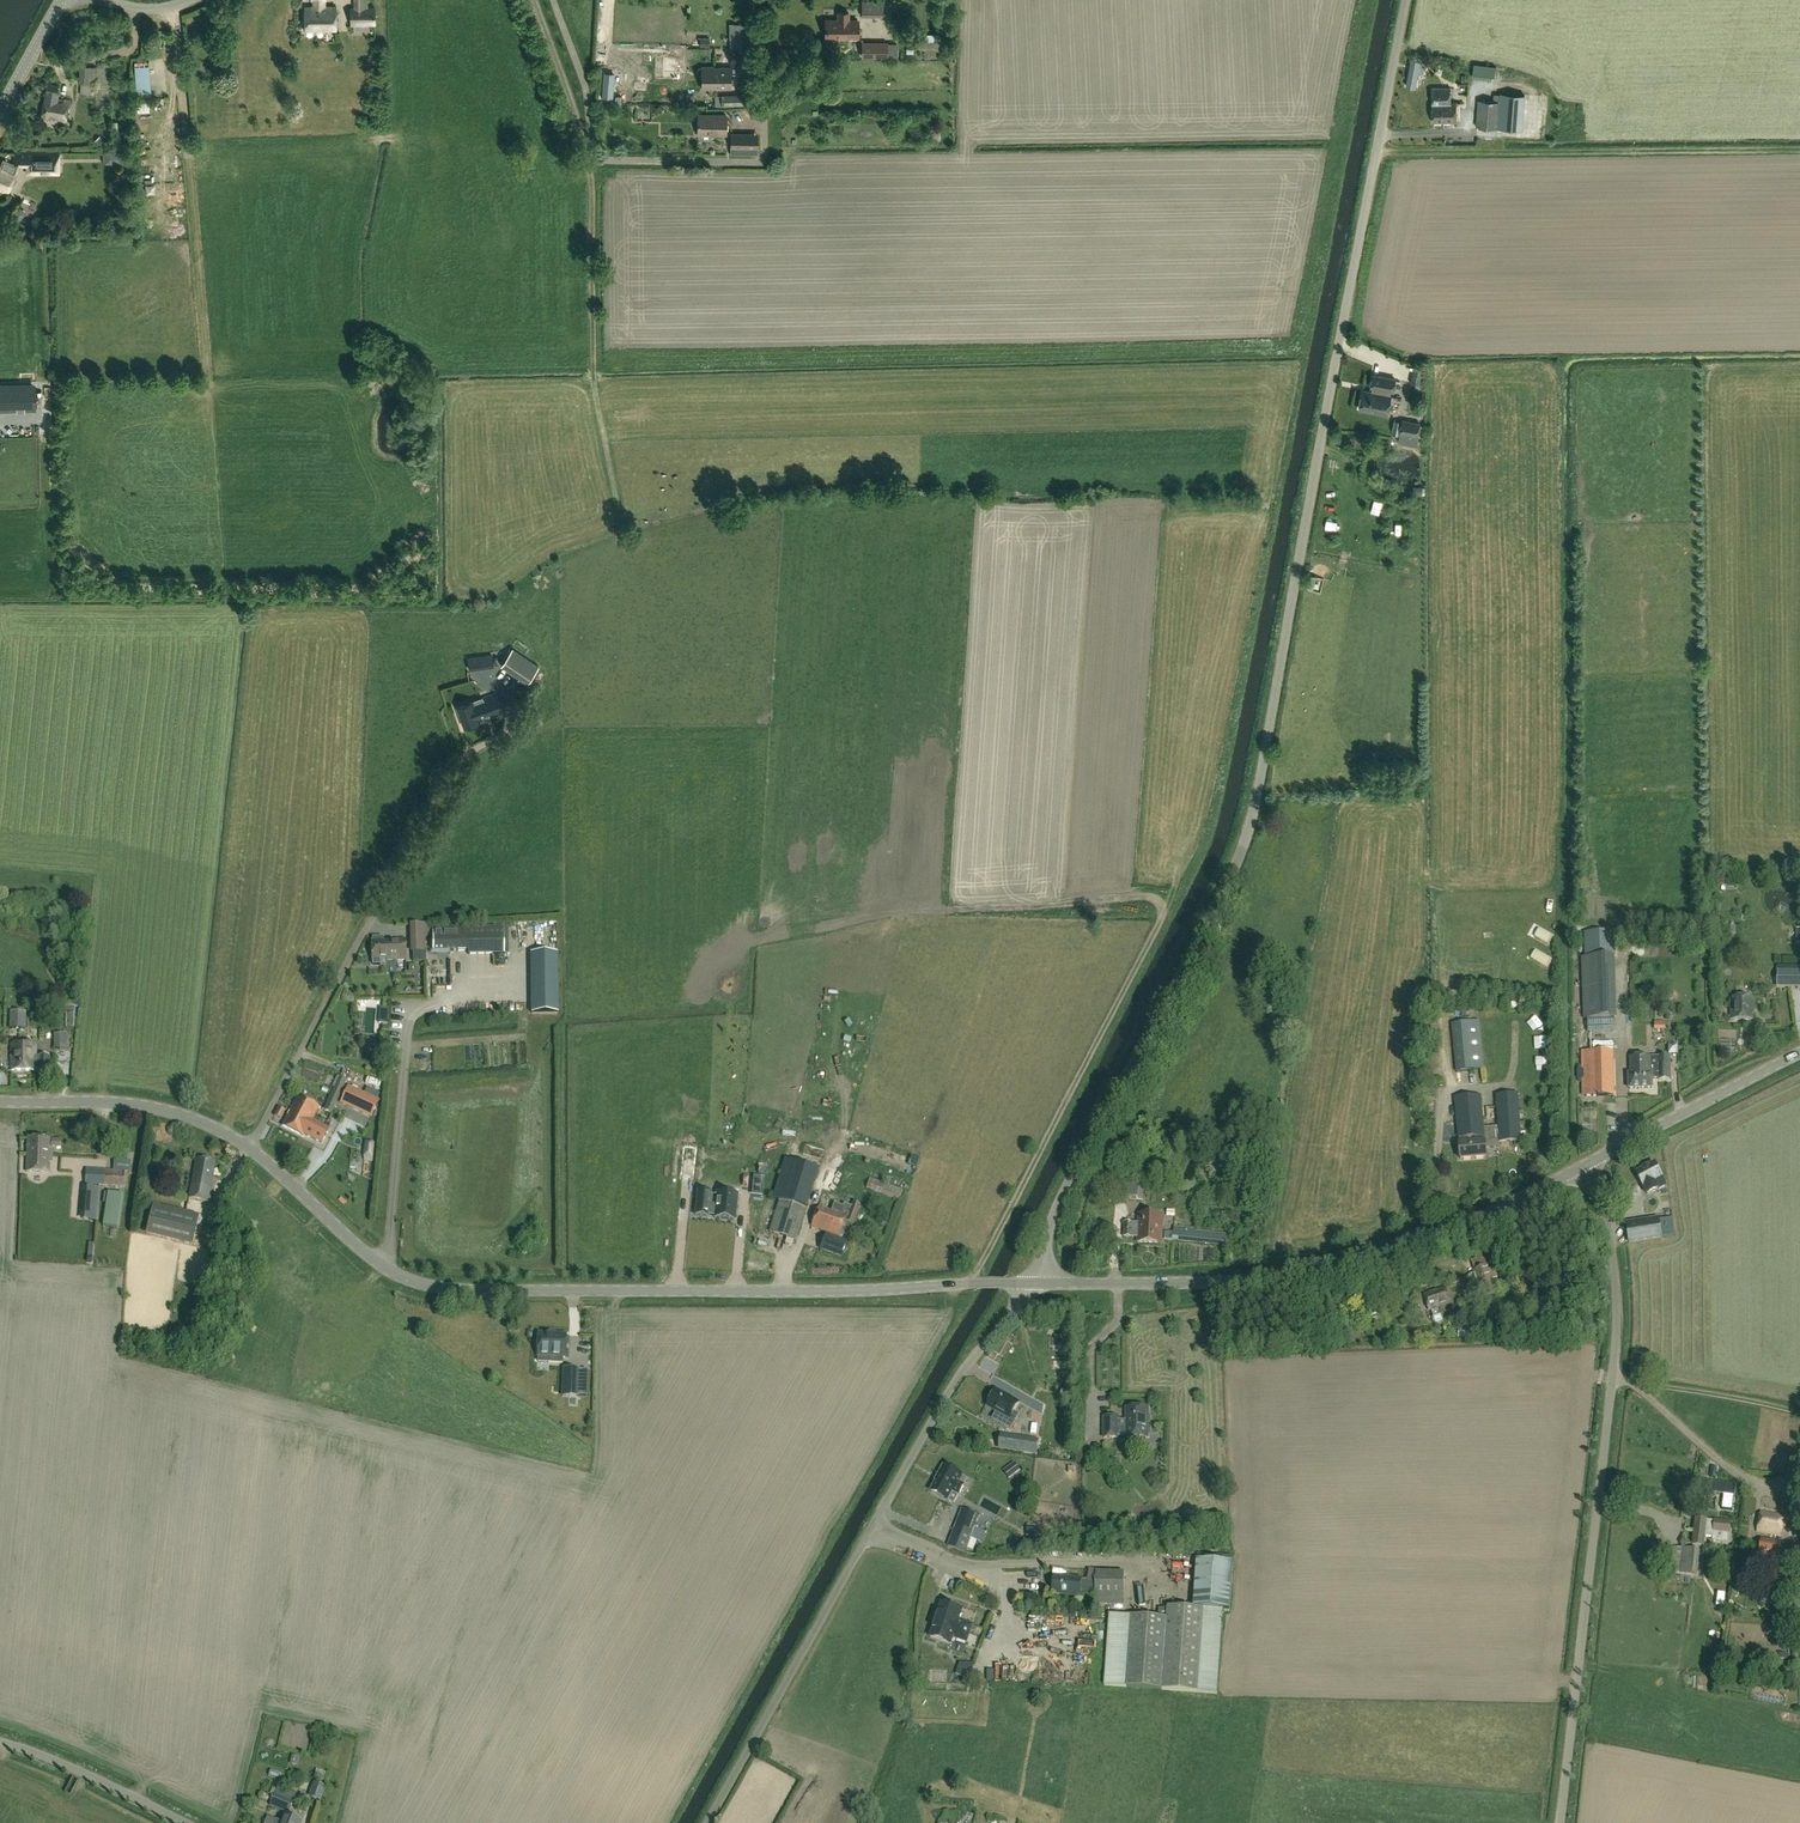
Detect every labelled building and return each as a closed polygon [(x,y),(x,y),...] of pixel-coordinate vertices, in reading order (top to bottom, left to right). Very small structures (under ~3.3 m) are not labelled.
[(335,7),(325,7),(325,1),(326,1),(326,0),(311,0),(311,1),(313,1),(313,8),(306,8),(306,31),(336,31),(335,7)] [(368,0),(353,0),(353,8),(350,8),(350,27),(376,27),(375,7),(368,7),(368,0)] [(882,1),(861,1),(861,17),(882,17),(882,1)] [(826,39),(858,39),(858,22),(848,22),(848,14),(839,14),(839,22),(826,22),(826,39)] [(700,47),(709,47),(709,39),(700,38),(700,47)] [(888,59),(887,43),(862,43),(861,59),(888,59)] [(677,77),(677,54),(653,54),(653,77),(677,77)] [(154,60),(154,69),(166,69),(166,59),(154,60)] [(80,66),(79,84),(89,85),(91,67),(80,66)] [(712,76),(712,67),(701,67),(701,90),(709,90),(709,95),(712,95),(712,82),(715,82),(715,76),(712,76)] [(713,67),(712,67),(712,76),(715,76),(715,82),(712,82),(712,95),(714,95),(714,89),(731,89),(731,68),(713,68),(713,67)] [(1422,71),(1413,70),(1409,96),(1418,97),(1422,71)] [(615,74),(604,73),(602,97),(613,98),(615,74)] [(66,122),(69,101),(58,100),(59,95),(57,94),(58,87),(47,85),(42,118),(66,122)] [(1512,114),(1513,104),(1528,105),(1529,99),(1536,100),(1537,89),(1530,88),(1530,87),(1513,86),(1512,93),(1488,91),(1488,102),(1479,101),(1476,129),(1511,131),(1511,130),(1515,131),(1517,114),(1512,114)] [(1433,104),(1451,104),(1451,89),(1432,90),(1433,104)] [(745,94),(721,95),(721,96),(716,97),(716,105),(717,105),(717,108),(726,107),(726,105),(746,105),(745,94)] [(1457,104),(1451,104),(1433,104),(1433,124),(1457,123),(1457,104)] [(697,134),(726,135),(727,117),(698,116),(697,134)] [(757,135),(731,135),(731,148),(757,149),(757,135)] [(100,137),(94,142),(99,148),(106,143),(100,137)] [(59,175),(60,152),(19,152),(19,156),(19,167),(27,167),(26,175),(59,175)] [(0,167),(0,190),(8,193),(18,167),(19,167),(19,156),(15,156),(15,166),(4,162),(2,168),(0,167)] [(1412,363),(1409,377),(1417,379),(1420,365),(1412,363)] [(1393,392),(1396,379),(1373,375),(1371,387),(1373,388),(1372,393),(1363,391),(1360,409),(1388,414),(1391,396),(1390,396),(1391,391),(1393,392)] [(33,409),(32,385),(0,385),(0,410),(33,409)] [(1420,423),(1402,419),(1400,434),(1424,438),(1424,426),(1420,425),(1420,423)] [(539,666),(512,648),(500,665),(527,684),(539,666)] [(481,675),(489,674),(488,666),(480,667),(481,675)] [(457,708),(464,728),(502,715),(494,694),(457,708)] [(521,721),(524,730),(524,731),(541,725),(540,722),(538,715),(521,721)] [(410,924),(410,952),(412,952),(412,962),(425,961),(425,952),(426,952),(426,936),(429,936),(429,924),(426,924),(426,923),(410,924)] [(503,954),(503,926),(433,926),(433,951),(468,951),(468,954),(503,954)] [(397,939),(397,942),(383,942),(383,938),(373,938),(373,942),(372,943),(373,960),(397,960),(397,961),(406,960),(406,939),(397,939)] [(557,965),(531,965),(531,1013),(557,1013),(557,965)] [(1779,966),(1779,989),(1799,989),(1799,966),(1779,966)] [(1731,1021),(1753,1022),(1753,1000),(1734,999),(1734,1007),(1732,1007),(1731,1021)] [(390,1009),(380,1009),(379,1024),(389,1025),(390,1009)] [(10,1014),(9,1028),(26,1029),(26,1014),(10,1014)] [(1666,1083),(1666,1058),(1671,1058),(1670,1036),(1666,1036),(1666,1022),(1665,1022),(1665,1018),(1655,1018),(1655,1023),(1653,1023),(1654,1058),(1632,1059),(1632,1089),(1650,1089),(1650,1084),(1666,1083)] [(1451,1023),(1455,1072),(1484,1070),(1480,1020),(1451,1023)] [(53,1033),(53,1049),(66,1049),(66,1033),(53,1033)] [(11,1044),(11,1071),(35,1071),(35,1070),(40,1070),(40,1071),(49,1071),(49,1057),(40,1056),(39,1058),(35,1058),(36,1044),(11,1044)] [(1584,1053),(1585,1055),(1584,1055),(1585,1098),(1615,1097),(1614,1052),(1584,1053)] [(331,1114),(347,1080),(338,1076),(323,1110),(331,1114)] [(371,1117),(379,1100),(347,1086),(340,1103),(371,1117)] [(1433,1093),(1419,1093),(1419,1102),(1433,1102),(1433,1093)] [(1496,1097),(1499,1143),(1522,1142),(1519,1095),(1496,1097)] [(298,1097),(291,1110),(312,1121),(319,1108),(298,1097)] [(1455,1099),(1459,1140),(1461,1139),(1462,1145),(1460,1145),(1461,1161),(1487,1159),(1485,1138),(1486,1138),(1482,1097),(1455,1099)] [(284,1110),(280,1108),(278,1107),(274,1116),(278,1118),(280,1119),(284,1110)] [(328,1129),(312,1121),(291,1110),(289,1114),(282,1127),(304,1138),(304,1136),(320,1144),(328,1129)] [(27,1139),(27,1155),(50,1156),(51,1140),(27,1139)] [(373,1161),(375,1143),(365,1142),(363,1160),(373,1161)] [(1144,1156),(1131,1151),(1128,1156),(1142,1161),(1144,1156)] [(50,1156),(27,1155),(26,1172),(49,1173),(50,1156)] [(796,1241),(806,1210),(819,1168),(784,1158),(772,1199),(778,1201),(769,1232),(796,1241)] [(197,1160),(189,1199),(210,1203),(214,1182),(212,1182),(216,1163),(197,1160)] [(98,1170),(98,1186),(128,1188),(131,1162),(114,1161),(113,1171),(98,1170)] [(168,1166),(144,1161),(142,1173),(159,1176),(159,1177),(166,1179),(168,1166)] [(1655,1166),(1637,1175),(1644,1188),(1645,1187),(1649,1195),(1658,1190),(1654,1182),(1662,1178),(1655,1166)] [(98,1186),(98,1170),(86,1170),(85,1185),(98,1186)] [(1130,1182),(1112,1181),(1112,1182),(1100,1181),(1099,1187),(1111,1188),(1111,1193),(1116,1193),(1115,1199),(1143,1201),(1144,1184),(1136,1183),(1137,1174),(1131,1174),(1130,1182)] [(764,1179),(753,1178),(751,1197),(762,1198),(764,1179)] [(866,1188),(899,1200),(903,1189),(870,1178),(866,1188)] [(701,1192),(694,1191),(694,1218),(701,1220),(704,1220),(705,1217),(714,1218),(713,1221),(723,1224),(735,1223),(738,1196),(727,1194),(714,1192),(701,1192)] [(107,1192),(102,1226),(119,1228),(124,1194),(107,1192)] [(812,1227),(838,1237),(844,1221),(853,1224),(860,1205),(853,1203),(852,1207),(844,1204),(843,1207),(834,1204),(831,1211),(819,1207),(812,1227)] [(30,1208),(30,1218),(40,1218),(40,1209),(30,1208)] [(146,1231),(192,1242),(198,1219),(152,1208),(146,1231)] [(92,1225),(94,1213),(80,1211),(78,1223),(92,1225)] [(1139,1214),(1138,1227),(1132,1227),(1133,1223),(1125,1223),(1124,1238),(1138,1238),(1138,1243),(1162,1244),(1163,1215),(1139,1214)] [(1663,1236),(1659,1217),(1626,1223),(1630,1242),(1663,1236)] [(37,1233),(37,1222),(27,1222),(27,1233),(37,1233)] [(1172,1241),(1228,1246),(1229,1235),(1195,1232),(1195,1228),(1174,1226),(1172,1241)] [(820,1250),(841,1258),(847,1243),(826,1235),(820,1250)] [(1490,1267),(1473,1272),(1483,1302),(1502,1295),(1497,1278),(1495,1270),(1491,1271),(1490,1267)] [(1425,1296),(1430,1311),(1432,1310),(1434,1317),(1433,1319),(1434,1324),(1436,1325),(1443,1323),(1444,1321),(1443,1317),(1441,1315),(1438,1315),(1436,1309),(1450,1305),(1445,1290),(1425,1296)] [(1380,1330),(1388,1320),(1378,1313),(1370,1323),(1380,1330)] [(565,1336),(539,1334),(538,1357),(564,1358),(565,1336)] [(579,1369),(563,1369),(554,1369),(554,1378),(556,1378),(556,1382),(563,1382),(563,1387),(578,1387),(579,1369)] [(1069,1388),(1063,1397),(1069,1402),(1076,1393),(1069,1388)] [(1010,1420),(1016,1423),(1021,1416),(1014,1412),(1020,1403),(997,1390),(987,1407),(1010,1420)] [(1104,1418),(1104,1438),(1119,1438),(1119,1437),(1127,1437),(1127,1438),(1148,1438),(1148,1409),(1127,1409),(1127,1427),(1119,1427),(1119,1418),(1104,1418)] [(999,1434),(997,1448),(1035,1454),(1038,1440),(999,1434)] [(1021,1471),(1015,1463),(1009,1467),(1015,1475),(1021,1471)] [(963,1476),(944,1466),(938,1476),(939,1476),(931,1491),(948,1500),(953,1491),(959,1495),(964,1486),(964,1485),(967,1479),(962,1477),(963,1476)] [(1706,1481),(1704,1493),(1724,1496),(1722,1509),(1732,1510),(1735,1484),(1706,1481)] [(966,1498),(953,1530),(977,1539),(984,1519),(979,1517),(983,1505),(966,1498)] [(1759,1517),(1757,1531),(1781,1535),(1783,1521),(1759,1517)] [(1728,1534),(1730,1535),(1731,1524),(1716,1523),(1707,1522),(1697,1521),(1694,1546),(1704,1547),(1706,1537),(1714,1538),(1713,1542),(1726,1544),(1728,1534)] [(1779,1557),(1781,1543),(1762,1540),(1759,1554),(1779,1557)] [(1781,1543),(1779,1557),(1792,1559),(1794,1544),(1781,1543)] [(1684,1550),(1674,1549),(1671,1574),(1681,1576),(1698,1577),(1700,1552),(1684,1550)] [(1167,1619),(1144,1617),(1109,1615),(1103,1687),(1140,1689),(1217,1695),(1224,1611),(1225,1611),(1228,1561),(1198,1559),(1195,1609),(1168,1607),(1167,1619)] [(1053,1594),(1080,1597),(1096,1597),(1095,1605),(1124,1606),(1125,1572),(1097,1571),(1097,1570),(1089,1570),(1088,1580),(1081,1580),(1055,1577),(1053,1594)] [(1758,1589),(1762,1608),(1776,1605),(1772,1586),(1758,1589)] [(1725,1593),(1718,1592),(1715,1606),(1723,1607),(1725,1593)] [(951,1645),(953,1638),(967,1642),(973,1626),(962,1622),(960,1619),(962,1611),(943,1605),(931,1638),(951,1645)] [(1026,1621),(1037,1623),(1038,1614),(1027,1613),(1026,1621)] [(971,1662),(958,1659),(955,1671),(968,1674),(971,1662)] [(314,1782),(308,1797),(320,1802),(326,1786),(314,1782)] [(270,1806),(288,1813),(296,1795),(278,1787),(270,1806)] [(301,1822),(284,1815),(281,1822),(276,1821),(275,1822),(301,1822)]
